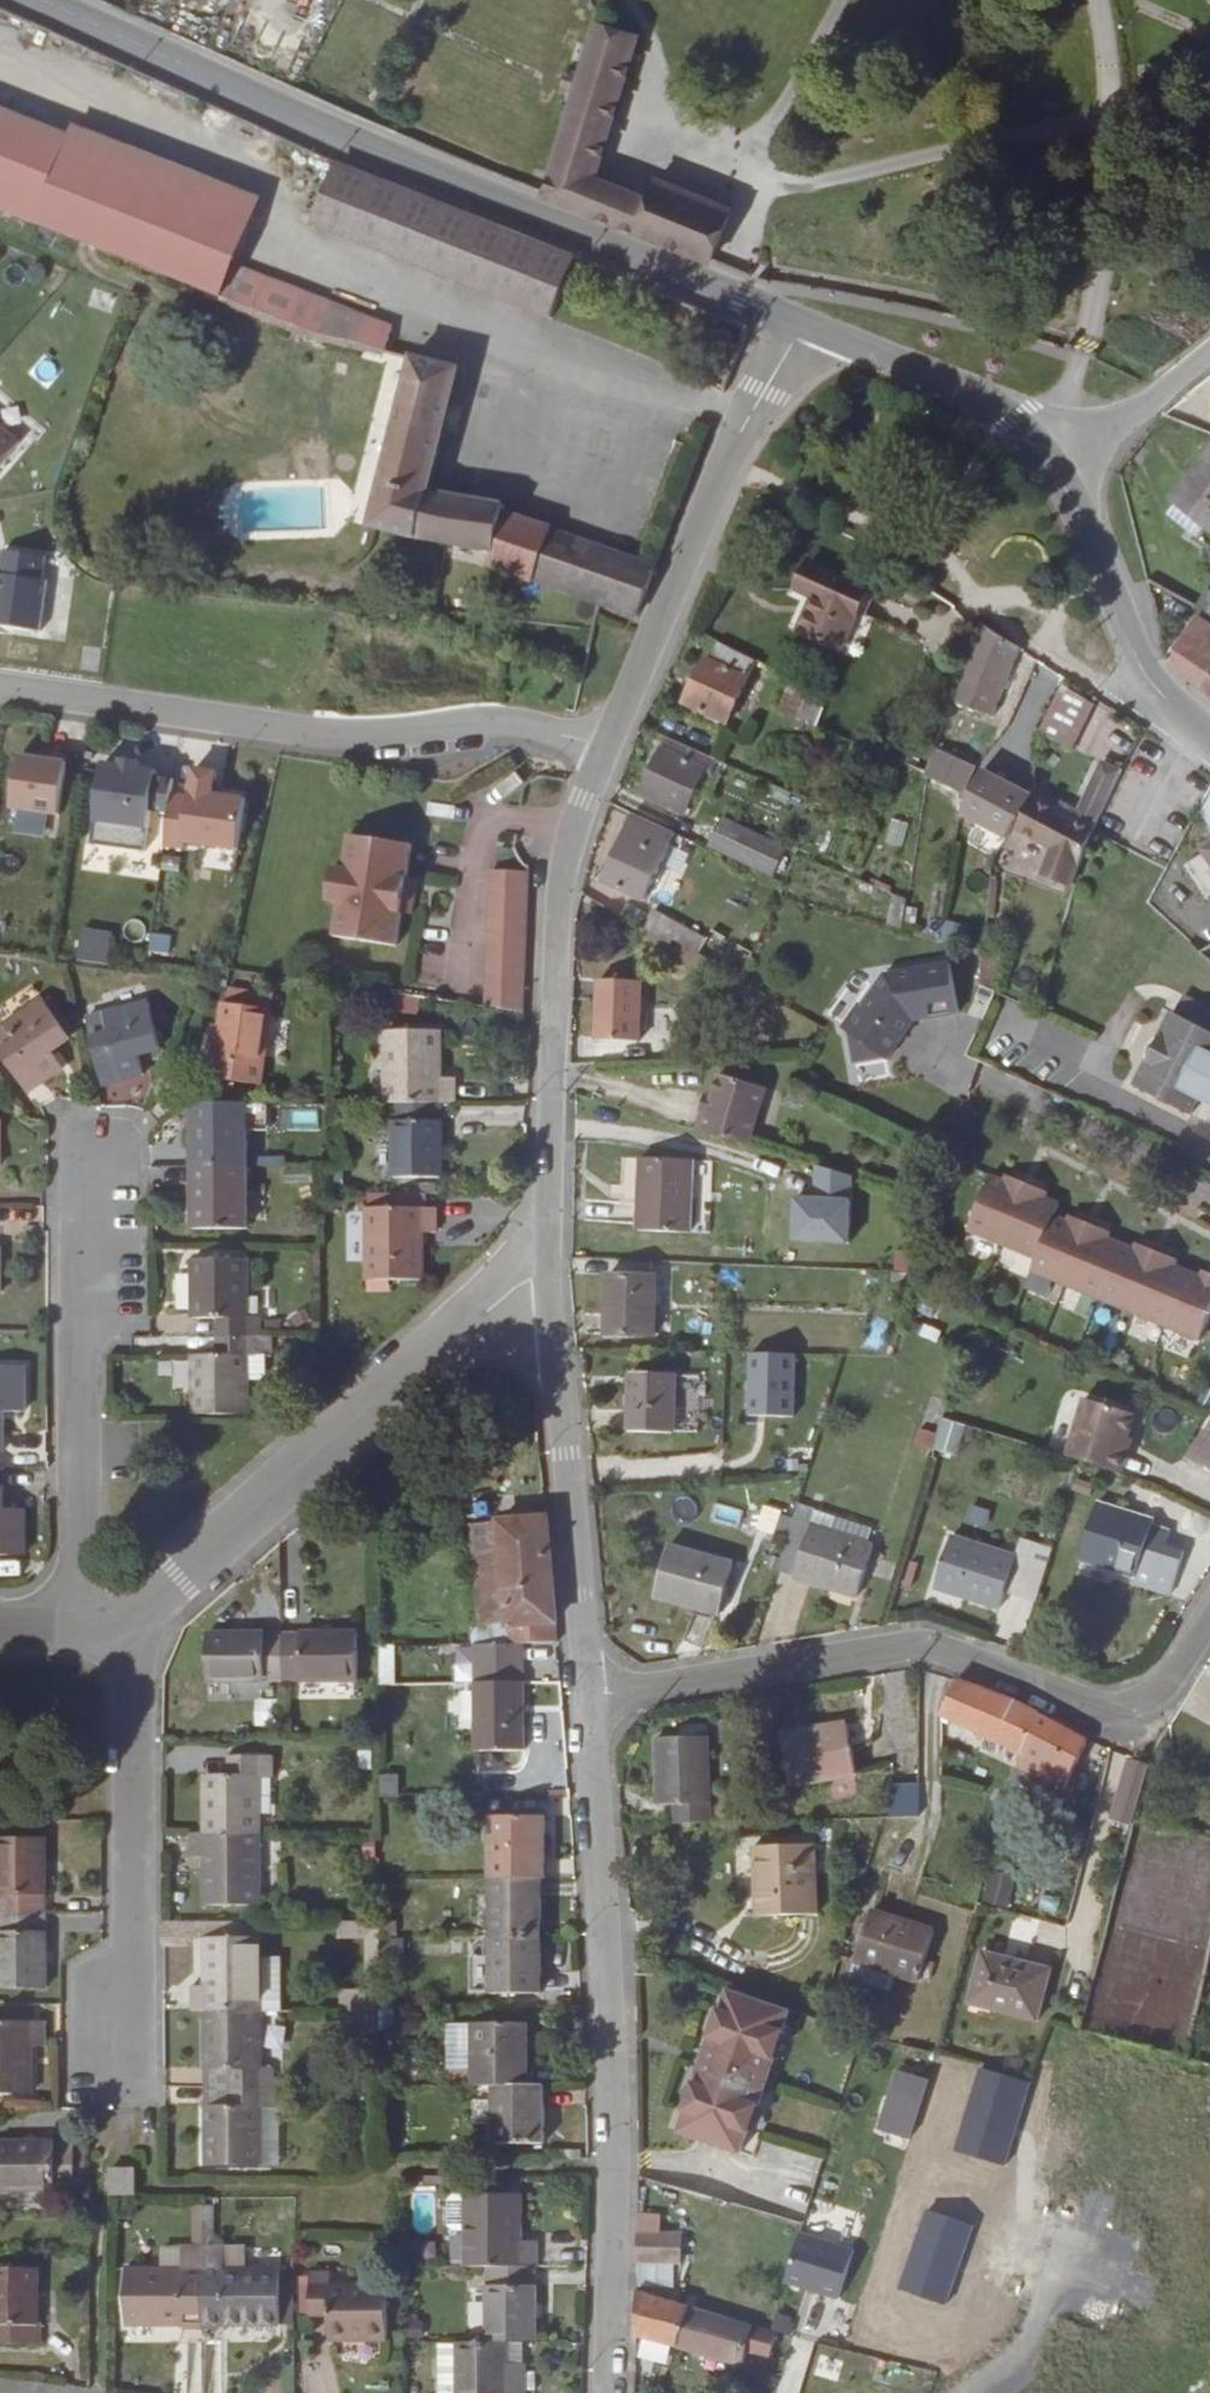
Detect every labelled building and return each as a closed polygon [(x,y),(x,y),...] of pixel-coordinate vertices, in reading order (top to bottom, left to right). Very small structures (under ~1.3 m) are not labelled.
[(637,36),(597,23),(582,75),(566,71),(561,86),(577,92),(546,194),(711,260),(732,211),(657,181),(648,204),(593,183),(637,36)] [(235,267),(262,199),(74,123),(69,135),(0,107),(0,211),(17,218),(222,298),(235,267)] [(575,259),(338,165),(315,224),(551,318),(575,259)] [(394,330),(235,267),(222,298),(308,332),(386,351),(394,330)] [(370,526),(414,538),(428,490),(459,368),(413,357),(370,526)] [(20,442),(0,425),(0,465),(20,442)] [(1170,501),(1174,505),(1204,528),(1209,533),(1209,452),(1170,501)] [(428,490),(414,538),(494,551),(504,514),(505,505),(428,490)] [(1204,528),(1174,505),(1167,514),(1196,537),(1204,528)] [(504,514),(494,551),(490,563),(636,617),(655,567),(504,514)] [(867,592),(808,564),(796,588),(814,597),(798,630),(839,650),(867,592)] [(47,581),(0,574),(0,626),(40,632),(47,581)] [(1206,590),(1196,607),(1209,615),(1209,592),(1206,590)] [(1209,677),(1209,625),(1196,616),(1167,661),(1168,664),(1202,689),(1209,677)] [(1020,648),(983,625),(953,702),(992,715),(1020,648)] [(709,659),(748,677),(757,659),(718,640),(709,659)] [(727,723),(748,677),(709,659),(705,657),(684,702),(727,723)] [(806,698),(811,686),(792,677),(787,690),(806,698)] [(1202,689),(1209,696),(1209,677),(1202,689)] [(1071,748),(1093,704),(1063,685),(1039,731),(1071,748)] [(806,698),(787,690),(779,712),(798,720),(805,702),(806,698)] [(815,727),(822,709),(805,702),(798,720),(805,723),(815,727)] [(798,720),(795,727),(803,730),(805,723),(798,720)] [(963,793),(976,766),(936,747),(926,771),(925,776),(926,777),(963,793)] [(663,748),(641,793),(684,813),(705,769),(663,748)] [(19,755),(11,808),(59,815),(67,758),(48,755),(47,760),(19,755)] [(150,810),(169,812),(171,794),(173,780),(155,777),(156,771),(138,769),(139,763),(121,760),(120,766),(103,764),(91,845),(144,852),(150,810)] [(1103,809),(1120,771),(1107,765),(1088,806),(1096,809),(1102,812),(1103,809)] [(1006,839),(1014,828),(1032,795),(983,768),(969,796),(967,818),(1006,839)] [(190,797),(171,794),(169,812),(164,845),(183,848),(184,842),(239,850),(246,799),(220,795),(221,788),(214,787),(216,772),(194,769),(190,797)] [(1032,795),(1014,828),(1020,832),(1039,799),(1032,795)] [(1039,799),(1020,832),(1052,849),(1042,874),(1072,885),(1095,830),(1087,825),(1039,799)] [(1095,830),(1102,812),(1096,809),(1087,825),(1095,830)] [(12,831),(44,835),(47,816),(14,812),(12,831)] [(675,833),(633,813),(601,879),(644,899),(675,833)] [(722,817),(709,845),(772,876),(786,848),(722,817)] [(889,819),(885,843),(903,846),(907,822),(889,819)] [(412,913),(417,879),(407,877),(412,843),(348,834),(343,868),(332,866),(327,900),(338,902),(333,935),(397,945),(402,912),(412,913)] [(1185,864),(1206,896),(1209,893),(1209,848),(1185,864)] [(522,1012),(529,872),(492,869),(485,1006),(522,1012)] [(994,917),(997,881),(990,881),(986,916),(994,917)] [(888,926),(902,930),(907,898),(895,894),(888,926)] [(669,943),(672,939),(740,979),(748,963),(654,910),(643,929),(669,943)] [(1209,961),(1209,927),(1189,941),(1209,961)] [(80,930),(79,963),(109,964),(110,931),(80,930)] [(169,959),(172,937),(153,935),(150,956),(169,959)] [(993,991),(998,955),(983,951),(978,985),(993,991)] [(894,1034),(903,1022),(953,1016),(945,966),(880,975),(857,1007),(854,1004),(836,1029),(844,1034),(849,1063),(878,1059),(878,1060),(879,1060),(897,1036),(894,1034)] [(641,981),(599,979),(596,1040),(639,1041),(641,981)] [(260,1084),(274,993),(228,987),(226,1002),(223,1002),(219,1025),(217,1038),(212,1077),(260,1084)] [(0,1028),(0,1052),(27,1092),(62,1068),(50,1051),(69,1038),(42,999),(0,1028)] [(108,1033),(90,1038),(102,1084),(142,1074),(136,1053),(159,1048),(147,1002),(103,1013),(108,1033)] [(1135,1086),(1190,1115),(1199,1098),(1209,1104),(1209,1032),(1173,1012),(1161,1035),(1155,1039),(1148,1048),(1147,1062),(1135,1086)] [(212,1024),(210,1037),(217,1038),(219,1025),(212,1024)] [(384,1031),(385,1103),(392,1103),(440,1103),(454,1103),(454,1078),(440,1078),(439,1030),(384,1031)] [(708,1111),(702,1110),(697,1129),(748,1144),(765,1087),(719,1073),(712,1095),(708,1111)] [(708,1111),(712,1095),(704,1093),(699,1109),(702,1110),(708,1111)] [(191,1103),(191,1166),(246,1166),(247,1103),(191,1103)] [(392,1103),(391,1176),(439,1177),(440,1103),(392,1103)] [(637,1159),(622,1158),(621,1184),(636,1185),(637,1159)] [(693,1160),(640,1158),(637,1230),(690,1232),(693,1160)] [(191,1166),(190,1227),(245,1228),(246,1166),(191,1166)] [(998,1249),(1022,1187),(1001,1179),(999,1184),(988,1180),(966,1237),(998,1249)] [(412,1193),(421,1193),(436,1193),(436,1185),(412,1185),(412,1193)] [(998,1249),(1034,1264),(1049,1219),(1054,1206),(1040,1201),(1042,1195),(1022,1187),(998,1249)] [(412,1193),(369,1193),(370,1208),(421,1208),(421,1193),(412,1193)] [(366,1208),(366,1279),(421,1280),(421,1233),(436,1233),(436,1208),(421,1208),(370,1208),(366,1208)] [(1061,1289),(1086,1226),(1065,1218),(1063,1224),(1049,1219),(1034,1264),(1029,1276),(1061,1289)] [(1061,1289),(1084,1298),(1104,1241),(1107,1234),(1086,1226),(1061,1289)] [(1084,1298),(1130,1316),(1154,1253),(1133,1245),(1131,1251),(1104,1241),(1084,1298)] [(1130,1316),(1162,1328),(1183,1271),(1172,1268),(1175,1261),(1154,1253),(1130,1316)] [(215,1318),(225,1318),(225,1336),(261,1336),(261,1317),(246,1317),(246,1259),(192,1259),(192,1319),(215,1318)] [(1162,1328),(1198,1342),(1209,1312),(1209,1275),(1201,1272),(1199,1278),(1183,1271),(1162,1328)] [(655,1276),(608,1274),(605,1334),(653,1336),(655,1276)] [(225,1336),(225,1318),(215,1318),(216,1336),(225,1336)] [(247,1413),(247,1355),(270,1355),(270,1336),(261,1336),(225,1336),(225,1355),(216,1355),(192,1355),(192,1413),(247,1413)] [(225,1355),(225,1336),(216,1336),(216,1355),(225,1355)] [(796,1352),(749,1351),(747,1415),(794,1417),(796,1352)] [(2,1453),(2,1411),(24,1411),(24,1366),(0,1366),(0,1453),(2,1453)] [(675,1374),(631,1373),(629,1431),(674,1432),(675,1374)] [(943,1419),(949,1402),(931,1395),(925,1413),(943,1419)] [(1139,1419),(1090,1401),(1068,1459),(1080,1463),(1124,1477),(1131,1458),(1126,1457),(1131,1442),(1139,1419)] [(943,1419),(925,1413),(915,1444),(933,1450),(943,1419)] [(1184,1458),(1202,1468),(1204,1465),(1209,1468),(1209,1413),(1184,1458)] [(1131,1442),(1126,1457),(1131,1458),(1136,1444),(1131,1442)] [(24,1554),(24,1509),(2,1509),(2,1468),(0,1468),(0,1554),(24,1554)] [(814,1509),(822,1480),(806,1475),(798,1504),(814,1509)] [(1133,1581),(1169,1593),(1182,1552),(1163,1546),(1168,1532),(1150,1526),(1152,1521),(1098,1503),(1080,1558),(1135,1576),(1133,1581)] [(814,1509),(798,1504),(778,1570),(857,1596),(873,1547),(867,1545),(873,1528),(835,1516),(830,1534),(809,1527),(814,1509)] [(830,1534),(835,1516),(814,1509),(809,1527),(830,1534)] [(507,1622),(479,1624),(480,1644),(521,1643),(556,1642),(551,1582),(545,1517),(499,1520),(499,1522),(507,1622)] [(507,1622),(499,1522),(471,1524),(479,1624),(507,1622)] [(952,1537),(936,1586),(999,1607),(1004,1592),(1021,1598),(1038,1545),(1020,1539),(1014,1558),(952,1537)] [(734,1564),(669,1546),(655,1595),(719,1614),(734,1564)] [(356,1632),(280,1633),(281,1680),(357,1680),(356,1632)] [(281,1680),(280,1633),(206,1633),(206,1681),(281,1680)] [(480,1644),(475,1644),(476,1749),(522,1749),(521,1643),(480,1644)] [(394,1684),(394,1646),(379,1647),(380,1685),(394,1684)] [(1023,1752),(1039,1712),(997,1696),(955,1680),(941,1714),(1023,1752)] [(279,1727),(279,1699),(252,1699),(253,1727),(279,1727)] [(1065,1788),(1088,1740),(1071,1730),(1039,1712),(1023,1752),(1012,1780),(1044,1794),(1050,1781),(1065,1788)] [(855,1773),(847,1723),(781,1734),(790,1784),(855,1773)] [(675,1803),(675,1823),(709,1822),(707,1736),(656,1738),(659,1804),(675,1803)] [(228,1780),(228,1775),(205,1774),(203,1833),(259,1833),(259,1777),(273,1777),(273,1757),(237,1756),(237,1781),(228,1780)] [(237,1756),(228,1756),(228,1775),(228,1780),(237,1781),(237,1756)] [(1134,1818),(1146,1763),(1128,1756),(1110,1820),(1132,1826),(1134,1818)] [(919,1784),(889,1786),(889,1818),(919,1817),(919,1784)] [(544,1879),(544,1817),(488,1816),(488,1879),(490,1879),(539,1879),(544,1879)] [(203,1833),(189,1832),(189,1857),(204,1857),(204,1904),(258,1905),(259,1833),(203,1833)] [(45,1837),(0,1837),(0,1912),(45,1912),(45,1837)] [(817,1913),(815,1844),(754,1846),(756,1915),(817,1913)] [(490,1937),(539,1937),(539,1879),(490,1879),(490,1937)] [(988,1884),(983,1901),(1015,1910),(1020,1893),(988,1884)] [(919,1980),(934,1931),(871,1911),(849,1978),(890,1991),(896,1973),(919,1980)] [(45,1989),(45,1912),(0,1912),(0,1989),(45,1989)] [(204,1922),(163,1922),(163,1945),(188,1944),(188,1937),(204,1937),(204,1922)] [(260,1922),(204,1922),(204,1937),(204,1984),(190,1984),(190,2010),(204,2010),(259,2010),(281,2010),(281,1958),(260,1958),(260,1922)] [(539,1937),(490,1937),(489,1994),(539,1994),(539,1937)] [(969,2003),(1037,2021),(1051,1970),(983,1951),(969,2003)] [(751,2104),(758,2107),(775,2057),(769,2055),(778,2029),(781,2030),(789,2010),(728,1989),(721,2010),(725,2011),(717,2037),(710,2035),(693,2083),(700,2086),(691,2112),(687,2110),(680,2130),(739,2151),(746,2131),(743,2129),(751,2104)] [(379,2010),(379,2009),(379,1990),(367,1990),(341,1990),(341,2010),(379,2010)] [(0,2003),(0,2021),(30,2021),(30,2003),(0,2003)] [(719,2009),(710,2035),(717,2037),(725,2011),(721,2010),(719,2009)] [(237,2087),(273,2087),(272,2051),(260,2051),(259,2010),(204,2010),(204,2068),(237,2068),(237,2087)] [(379,2010),(341,2010),(341,2031),(379,2032),(379,2010)] [(0,2021),(0,2093),(31,2093),(31,2045),(45,2045),(46,2021),(30,2021),(0,2021)] [(527,2024),(471,2025),(471,2027),(451,2027),(451,2082),(471,2079),(472,2087),(492,2087),(527,2087),(527,2024)] [(778,2029),(769,2055),(775,2057),(784,2031),(781,2030),(778,2029)] [(237,2068),(204,2068),(204,2088),(237,2087),(237,2068)] [(892,2069),(876,2132),(910,2140),(927,2078),(892,2069)] [(693,2083),(684,2109),(687,2110),(691,2112),(700,2086),(693,2083)] [(273,2087),(237,2087),(237,2106),(204,2107),(204,2165),(277,2165),(277,2108),(274,2108),(273,2087)] [(237,2106),(237,2087),(204,2088),(204,2107),(237,2106)] [(527,2087),(492,2087),(492,2102),(491,2123),(491,2143),(542,2143),(543,2087),(527,2087)] [(492,2102),(477,2102),(477,2123),(491,2123),(492,2102)] [(751,2104),(743,2129),(746,2131),(749,2132),(758,2107),(751,2104)] [(74,2141),(0,2141),(0,2189),(73,2190),(74,2141)] [(110,2168),(109,2194),(134,2194),(134,2168),(110,2168)] [(520,2241),(520,2194),(488,2194),(487,2183),(465,2184),(465,2194),(447,2194),(447,2214),(464,2214),(464,2266),(486,2266),(534,2266),(534,2241),(520,2241)] [(800,2233),(786,2281),(839,2297),(854,2249),(800,2233)] [(651,2262),(668,2262),(667,2245),(660,2244),(660,2234),(639,2234),(638,2256),(651,2262)] [(280,2325),(280,2269),(243,2270),(242,2248),(209,2249),(209,2247),(202,2248),(202,2300),(220,2300),(220,2324),(280,2325)] [(202,2300),(202,2248),(195,2248),(162,2248),(161,2270),(124,2270),(124,2324),(184,2324),(183,2300),(202,2300)] [(677,2347),(690,2307),(683,2305),(650,2296),(651,2262),(638,2256),(636,2315),(635,2335),(677,2347)] [(534,2342),(534,2266),(486,2266),(486,2342),(522,2342),(534,2342)] [(38,2343),(37,2267),(0,2267),(0,2343),(38,2343)] [(294,2325),(295,2269),(280,2269),(280,2325),(294,2325)] [(331,2286),(330,2271),(309,2272),(309,2276),(301,2276),(301,2285),(309,2285),(308,2306),(333,2305),(333,2314),(329,2314),(329,2339),(387,2339),(385,2284),(331,2286)] [(202,2324),(202,2300),(183,2300),(184,2324),(202,2324)] [(220,2300),(202,2300),(202,2324),(220,2324),(220,2300)] [(333,2305),(308,2306),(308,2315),(329,2314),(333,2314),(333,2305)] [(777,2333),(771,2331),(690,2307),(677,2347),(765,2370),(766,2367),(777,2333)] [(439,2342),(439,2392),(525,2392),(525,2364),(522,2364),(522,2342),(486,2342),(439,2342)]
